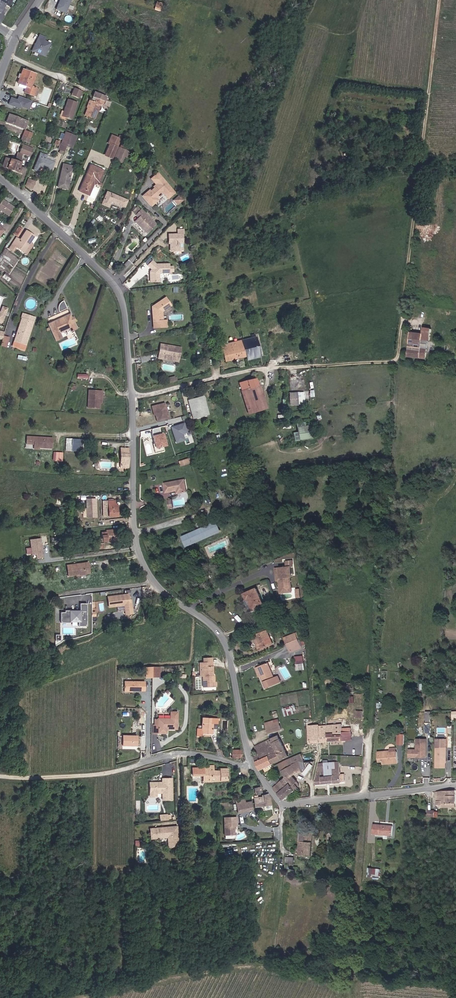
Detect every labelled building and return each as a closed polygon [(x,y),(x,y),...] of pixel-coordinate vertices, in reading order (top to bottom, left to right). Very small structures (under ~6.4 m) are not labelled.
[(67,0),(56,0),(51,10),(58,13),(59,9),(62,10),(67,0)] [(42,56),(48,44),(41,41),(36,38),(30,50),(42,56)] [(34,88),(30,87),(35,75),(21,69),(16,83),(16,84),(24,87),(23,91),(22,94),(27,96),(29,90),(33,92),(34,88)] [(67,97),(73,99),(76,93),(69,90),(67,97)] [(81,112),(79,119),(89,122),(94,107),(97,108),(98,104),(99,104),(100,98),(88,94),(86,100),(89,101),(88,105),(85,104),(82,112),(81,112)] [(17,96),(17,98),(10,96),(8,105),(29,110),(31,99),(17,96)] [(60,118),(67,120),(73,104),(64,100),(61,110),(63,111),(60,118)] [(19,130),(21,124),(22,122),(7,116),(4,124),(19,130)] [(58,143),(63,145),(67,134),(62,132),(58,143)] [(19,143),(26,146),(30,136),(23,133),(19,143)] [(63,145),(68,147),(72,136),(67,134),(63,145)] [(102,155),(109,157),(114,146),(106,143),(102,155)] [(22,153),(27,155),(29,148),(19,145),(17,152),(22,153)] [(112,159),(119,161),(124,149),(116,147),(112,159)] [(23,170),(19,168),(20,165),(19,164),(21,156),(16,155),(15,154),(12,162),(4,160),(1,168),(21,175),(23,170)] [(48,172),(51,164),(42,161),(44,157),(38,155),(34,167),(37,168),(48,172)] [(91,182),(95,183),(100,171),(89,167),(79,191),(87,193),(91,182)] [(51,192),(61,194),(67,172),(58,169),(51,192)] [(145,192),(138,200),(147,208),(153,201),(152,201),(155,198),(155,199),(158,197),(157,196),(159,194),(165,199),(171,193),(152,174),(146,180),(152,186),(149,188),(150,189),(146,193),(145,192)] [(32,189),(36,181),(28,178),(24,186),(32,189)] [(75,197),(87,201),(92,188),(97,184),(95,183),(91,182),(87,193),(79,191),(78,190),(75,197)] [(122,207),(124,201),(103,193),(99,204),(105,206),(107,201),(122,207)] [(15,206),(2,198),(0,202),(0,210),(8,216),(15,206)] [(105,206),(120,212),(122,207),(107,201),(105,206)] [(152,227),(138,212),(132,218),(135,220),(131,224),(143,236),(152,227)] [(18,237),(23,228),(18,226),(14,234),(18,237)] [(21,253),(27,244),(32,236),(24,232),(18,241),(14,239),(7,250),(11,253),(14,248),(21,253)] [(174,237),(165,236),(165,246),(167,246),(167,247),(166,248),(166,253),(167,254),(175,254),(175,253),(179,253),(179,246),(179,237),(174,237)] [(21,253),(24,255),(30,246),(27,244),(21,253)] [(128,259),(119,271),(124,274),(133,263),(128,259)] [(153,267),(149,263),(144,269),(150,274),(149,275),(147,276),(147,283),(155,284),(156,277),(157,276),(166,276),(166,267),(153,267)] [(159,299),(145,310),(145,313),(147,314),(147,317),(146,317),(148,331),(161,329),(160,323),(158,323),(157,313),(165,307),(159,299)] [(55,323),(63,319),(62,316),(59,308),(56,310),(53,313),(52,316),(53,319),(54,322),(55,323)] [(72,340),(76,339),(70,329),(69,326),(68,323),(47,334),(54,348),(60,345),(59,342),(68,338),(70,337),(72,340)] [(9,360),(22,363),(31,331),(24,329),(23,334),(17,333),(13,349),(15,349),(13,355),(11,355),(9,360)] [(408,335),(405,359),(424,361),(426,336),(428,337),(429,330),(421,329),(420,336),(408,335)] [(244,358),(257,355),(252,335),(239,338),(243,355),(244,358)] [(223,359),(243,355),(239,338),(230,340),(218,343),(223,359)] [(177,360),(178,349),(158,347),(157,358),(177,360)] [(242,413),(264,407),(255,375),(237,380),(244,405),(240,406),(242,413)] [(97,396),(99,396),(100,390),(87,389),(84,408),(96,409),(96,402),(97,396)] [(295,393),(295,404),(303,404),(304,394),(295,393)] [(194,422),(209,417),(203,398),(188,403),(194,422)] [(167,418),(163,401),(150,405),(151,409),(153,409),(155,420),(167,418)] [(184,440),(181,434),(186,432),(183,423),(176,425),(177,427),(171,429),(176,443),(184,440)] [(296,428),(298,439),(310,438),(308,426),(296,428)] [(165,446),(162,434),(160,434),(158,427),(150,429),(151,433),(155,449),(153,449),(154,454),(163,452),(162,447),(165,446)] [(37,445),(50,446),(51,435),(24,433),(24,442),(29,443),(29,439),(33,439),(32,445),(37,445)] [(81,445),(78,445),(78,440),(67,439),(66,451),(81,452),(81,445)] [(63,461),(63,452),(53,451),(53,460),(63,461)] [(179,495),(186,493),(183,479),(163,484),(165,495),(178,492),(179,495)] [(98,520),(98,502),(89,501),(89,520),(98,520)] [(106,520),(116,520),(116,507),(114,507),(114,503),(106,503),(106,520)] [(214,523),(180,539),(184,548),(197,541),(195,537),(202,534),(204,538),(218,531),(214,523)] [(104,540),(113,539),(111,530),(102,532),(102,535),(98,536),(99,541),(94,542),(96,552),(101,551),(100,543),(105,542),(104,540)] [(32,554),(35,554),(36,558),(44,557),(41,537),(29,539),(32,554)] [(75,575),(82,575),(81,565),(64,566),(64,576),(75,575)] [(292,568),(277,569),(278,579),(280,579),(280,581),(281,590),(292,589),(291,578),(293,577),(292,568)] [(255,609),(263,606),(256,588),(244,593),(246,598),(250,597),(255,609)] [(131,593),(107,595),(108,607),(118,606),(119,610),(124,610),(124,614),(132,614),(131,593)] [(64,612),(60,612),(60,622),(78,622),(78,625),(86,625),(86,603),(79,603),(79,610),(64,610),(64,612)] [(262,648),(273,645),(268,631),(251,638),(252,641),(254,641),(257,649),(261,648),(262,648)] [(287,646),(299,642),(304,640),(301,633),(284,639),(287,646)] [(287,646),(289,652),(301,648),(299,642),(287,646)] [(295,655),(296,670),(304,669),(304,655),(295,655)] [(212,676),(212,666),(210,666),(209,658),(202,658),(203,663),(199,663),(199,668),(201,667),(202,677),(203,688),(214,687),(214,682),(213,675),(212,676)] [(267,666),(256,669),(257,673),(259,673),(260,677),(264,688),(277,683),(275,679),(272,680),(267,666)] [(149,678),(153,678),(154,667),(143,667),(143,670),(149,670),(149,678)] [(133,690),(146,688),(145,677),(121,680),(122,690),(132,689),(133,690)] [(160,727),(160,733),(169,734),(169,728),(179,728),(179,714),(172,714),(172,721),(160,720),(160,721),(157,721),(157,727),(160,727)] [(221,718),(203,718),(202,730),(199,730),(198,738),(212,738),(212,730),(219,730),(219,721),(221,721),(221,718)] [(310,744),(352,741),(351,732),(342,732),(342,725),(337,725),(337,722),(332,722),(332,726),(310,727),(310,744)] [(269,734),(277,731),(275,723),(267,725),(269,734)] [(278,734),(253,746),(255,750),(264,745),(266,750),(273,764),(288,755),(278,734)] [(138,747),(138,736),(123,735),(123,744),(124,744),(124,746),(138,747)] [(264,745),(255,750),(257,754),(266,750),(264,745)] [(425,745),(416,745),(415,755),(408,755),(408,763),(416,763),(417,762),(419,762),(421,763),(425,763),(425,745)] [(257,754),(253,756),(256,761),(261,770),(273,764),(266,750),(257,754)] [(385,765),(393,765),(392,753),(390,753),(385,753),(384,751),(373,752),(373,759),(377,759),(377,762),(385,762),(385,765)] [(295,764),(298,763),(298,754),(290,758),(292,765),(295,764)] [(436,769),(444,769),(444,762),(445,761),(445,755),(435,755),(436,769)] [(291,766),(292,765),(290,758),(276,765),(278,771),(284,769),(291,766)] [(295,778),(299,776),(295,764),(292,765),(291,766),(295,778)] [(340,784),(340,775),(339,764),(317,765),(313,786),(340,784)] [(290,780),(295,778),(291,766),(284,769),(287,777),(290,780)] [(210,782),(228,783),(228,771),(220,770),(220,773),(215,773),(215,768),(210,768),(193,768),(193,775),(210,775),(210,782)] [(156,779),(147,779),(147,790),(154,790),(159,790),(159,797),(169,797),(169,775),(159,775),(159,779),(159,780),(156,780),(156,779)] [(272,788),(280,782),(277,777),(274,779),(273,777),(268,781),(272,788)] [(281,803),(283,802),(297,790),(290,780),(287,777),(280,782),(272,788),(281,803)] [(251,796),(260,794),(259,786),(250,788),(251,796)] [(441,805),(453,806),(453,793),(436,795),(435,807),(441,808),(441,805)] [(255,808),(270,807),(266,796),(263,796),(263,798),(255,799),(256,804),(254,804),(255,808)] [(236,813),(251,812),(250,805),(250,799),(236,802),(236,813)] [(230,826),(233,826),(233,818),(221,818),(221,835),(230,835),(230,826)] [(164,826),(151,827),(151,837),(164,836),(165,846),(175,845),(173,825),(169,826),(169,827),(165,827),(164,826)] [(371,834),(390,836),(391,827),(372,825),(371,834)] [(307,857),(309,857),(311,843),(311,834),(304,834),(304,839),(297,839),(296,839),(296,856),(298,856),(307,857)] [(283,849),(291,849),(291,843),(288,843),(288,841),(288,839),(283,839),(283,849)] [(368,875),(380,876),(380,868),(368,867),(368,875)]
